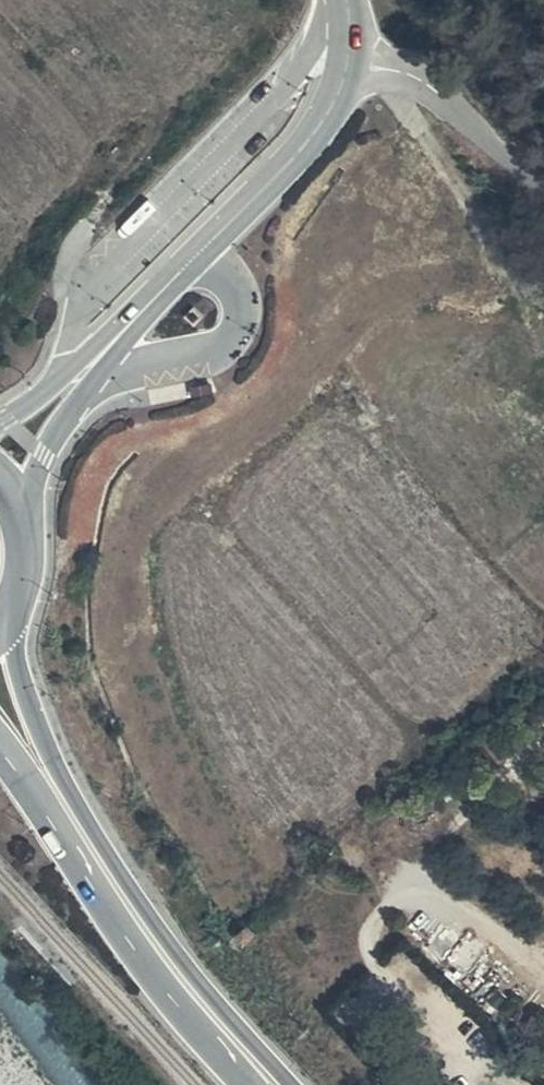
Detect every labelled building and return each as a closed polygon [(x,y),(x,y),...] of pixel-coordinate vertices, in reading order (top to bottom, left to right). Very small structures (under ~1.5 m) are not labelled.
[(249,936),(242,927),(232,936),(240,943),(249,936)]
